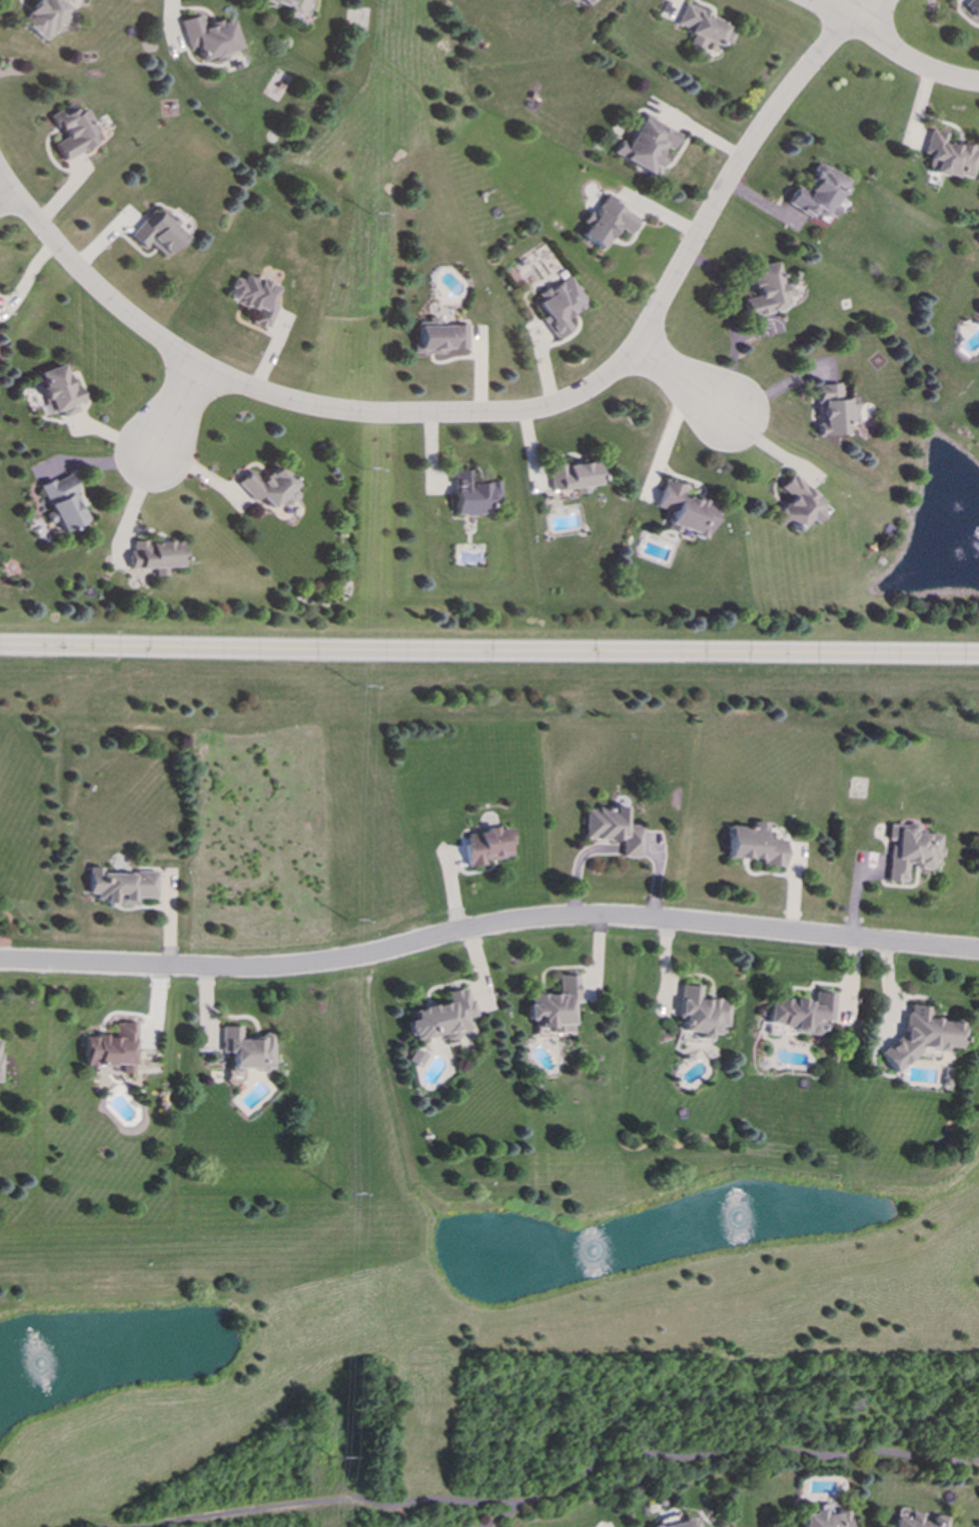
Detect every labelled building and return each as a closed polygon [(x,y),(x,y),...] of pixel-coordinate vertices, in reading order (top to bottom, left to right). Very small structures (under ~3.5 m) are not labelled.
[(20,25),(44,40),(56,22),(59,24),(69,9),(62,4),(65,0),(36,0),(20,25)] [(973,18),(978,12),(978,0),(966,0),(961,5),(973,18)] [(674,26),(691,33),(686,45),(699,50),(702,41),(715,46),(717,41),(727,45),(732,32),(724,29),(726,23),(681,6),(674,26)] [(100,143),(86,108),(75,113),(72,105),(51,113),(62,139),(54,143),(61,159),(100,143)] [(626,145),(618,141),(611,154),(651,175),(659,159),(655,156),(660,146),(669,150),(677,134),(640,115),(626,145)] [(968,181),(976,150),(942,142),(944,134),(927,130),(921,154),(928,155),(924,170),(968,181)] [(784,204),(806,217),(808,214),(818,219),(821,214),(829,218),(835,208),(833,207),(847,181),(816,164),(801,191),(793,187),(784,204)] [(612,226),(628,234),(636,218),(616,207),(618,203),(604,195),(593,215),(587,212),(581,223),(585,225),(578,237),(600,249),(612,226)] [(143,248),(147,243),(165,259),(185,236),(167,220),(167,221),(153,209),(129,236),(143,248)] [(751,267),(753,279),(751,280),(754,297),(742,299),(745,316),(788,307),(785,294),(789,293),(787,284),(780,285),(775,262),(751,267)] [(276,306),(270,304),(277,286),(245,274),(242,281),(235,278),(227,298),(256,310),(251,323),(267,330),(276,306)] [(586,304),(568,276),(534,297),(546,315),(541,319),(554,339),(570,328),(563,318),(586,304)] [(466,325),(438,326),(438,318),(426,318),(426,322),(417,322),(417,344),(413,344),(413,355),(443,354),(443,349),(466,349),(466,325)] [(69,388),(61,365),(35,374),(50,414),(59,410),(62,417),(78,412),(75,404),(82,401),(76,385),(69,388)] [(814,385),(817,436),(843,435),(843,425),(855,424),(854,398),(838,399),(837,384),(814,385)] [(596,485),(593,461),(547,467),(549,491),(573,488),(574,495),(585,493),(584,486),(596,485)] [(254,502),(260,497),(271,509),(279,502),(284,507),(292,499),(287,494),(297,485),(279,465),(261,482),(250,471),(237,484),(254,502)] [(453,515),(488,515),(488,502),(498,502),(498,483),(471,483),(471,471),(453,471),(453,515)] [(795,532),(807,520),(811,524),(820,516),(814,510),(821,504),(792,473),(778,487),(789,498),(771,516),(780,525),(785,521),(795,532)] [(37,488),(52,521),(55,520),(61,532),(88,520),(67,474),(37,488)] [(655,508),(670,512),(665,530),(677,533),(678,531),(705,538),(714,504),(694,498),(693,501),(680,497),(683,486),(662,480),(655,508)] [(180,567),(179,541),(132,543),(132,552),(128,552),(128,569),(153,569),(154,576),(166,576),(165,568),(180,567)] [(639,858),(640,826),(623,825),(624,809),(584,808),(582,839),(620,840),(619,857),(639,858)] [(759,860),(759,866),(782,867),(783,840),(764,839),(765,823),(751,822),(751,828),(727,827),(725,858),(759,860)] [(885,881),(904,882),(905,867),(929,869),(930,859),(938,860),(939,835),(915,833),(915,825),(887,823),(885,842),(888,842),(885,881)] [(466,867),(484,864),(483,861),(511,857),(507,828),(495,830),(495,829),(466,833),(467,844),(463,844),(466,867)] [(155,874),(101,873),(101,868),(87,867),(87,894),(95,894),(95,902),(113,902),(113,896),(116,897),(116,906),(135,906),(135,898),(155,899),(155,874)] [(570,1002),(576,1002),(576,976),(557,976),(557,994),(526,995),(526,1020),(535,1020),(535,1028),(549,1028),(549,1033),(570,1033),(570,1002)] [(726,1001),(698,998),(699,987),(678,985),(676,1015),(681,1016),(679,1031),(696,1033),(696,1037),(713,1038),(714,1026),(724,1027),(726,1001)] [(446,1003),(410,1010),(412,1020),(405,1021),(409,1041),(442,1035),(443,1041),(456,1038),(455,1032),(467,1030),(464,1018),(471,1017),(465,988),(443,992),(446,1003)] [(831,994),(812,992),(811,1002),(769,999),(767,1028),(816,1031),(816,1020),(829,1021),(831,994)] [(956,1023),(934,1022),(933,1019),(924,1019),(925,1007),(906,1006),(906,1011),(901,1015),(900,1034),(876,1053),(891,1073),(915,1055),(916,1049),(939,1050),(942,1048),(954,1049),(956,1023)] [(132,1074),(132,1024),(112,1024),(112,1037),(83,1037),(83,1066),(119,1066),(119,1074),(132,1074)] [(219,1027),(219,1053),(229,1053),(229,1074),(240,1074),(240,1070),(270,1070),(270,1034),(259,1034),(259,1039),(238,1038),(238,1027),(219,1027)] [(424,1054),(414,1049),(407,1062),(418,1067),(424,1054)] [(799,1526),(845,1526),(845,1511),(831,1511),(831,1505),(819,1505),(819,1511),(807,1510),(807,1514),(799,1514),(799,1526)] [(945,1517),(931,1516),(931,1522),(919,1521),(919,1515),(908,1514),(907,1519),(894,1518),(893,1526),(944,1526),(945,1517)] [(693,1518),(652,1526),(695,1526),(693,1518)]
